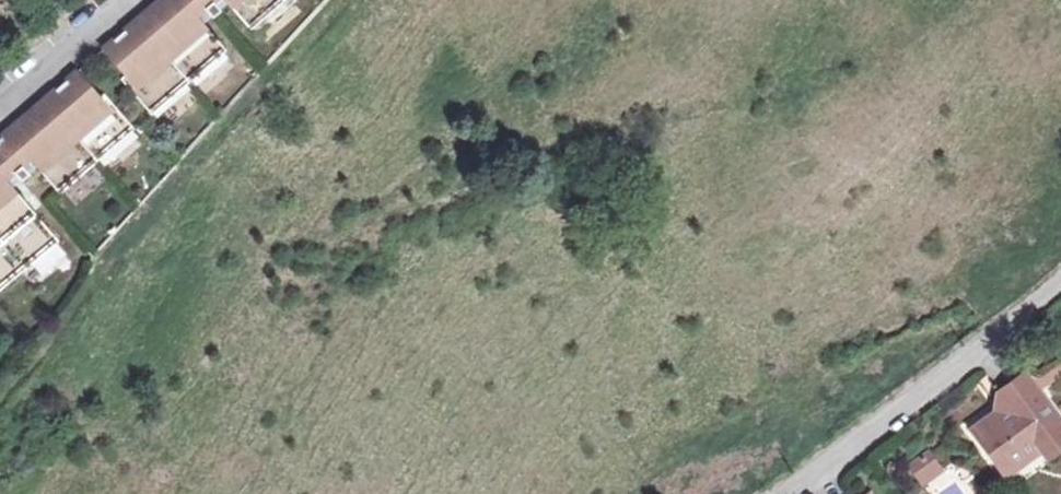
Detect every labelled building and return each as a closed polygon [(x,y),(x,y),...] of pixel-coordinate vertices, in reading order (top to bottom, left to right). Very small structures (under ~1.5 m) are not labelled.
[(228,66),(200,34),(227,7),(256,40),(302,0),(166,0),(99,59),(126,88),(121,93),(155,131),(228,66)] [(65,208),(138,144),(107,108),(103,111),(76,79),(0,145),(0,309),(59,255),(10,200),(36,175),(65,208)] [(1045,453),(1060,440),(1060,421),(1028,373),(1002,392),(1009,403),(971,429),(983,445),(991,439),(1010,465),(1039,444),(1045,453)] [(919,486),(944,473),(931,449),(906,463),(919,486)]
